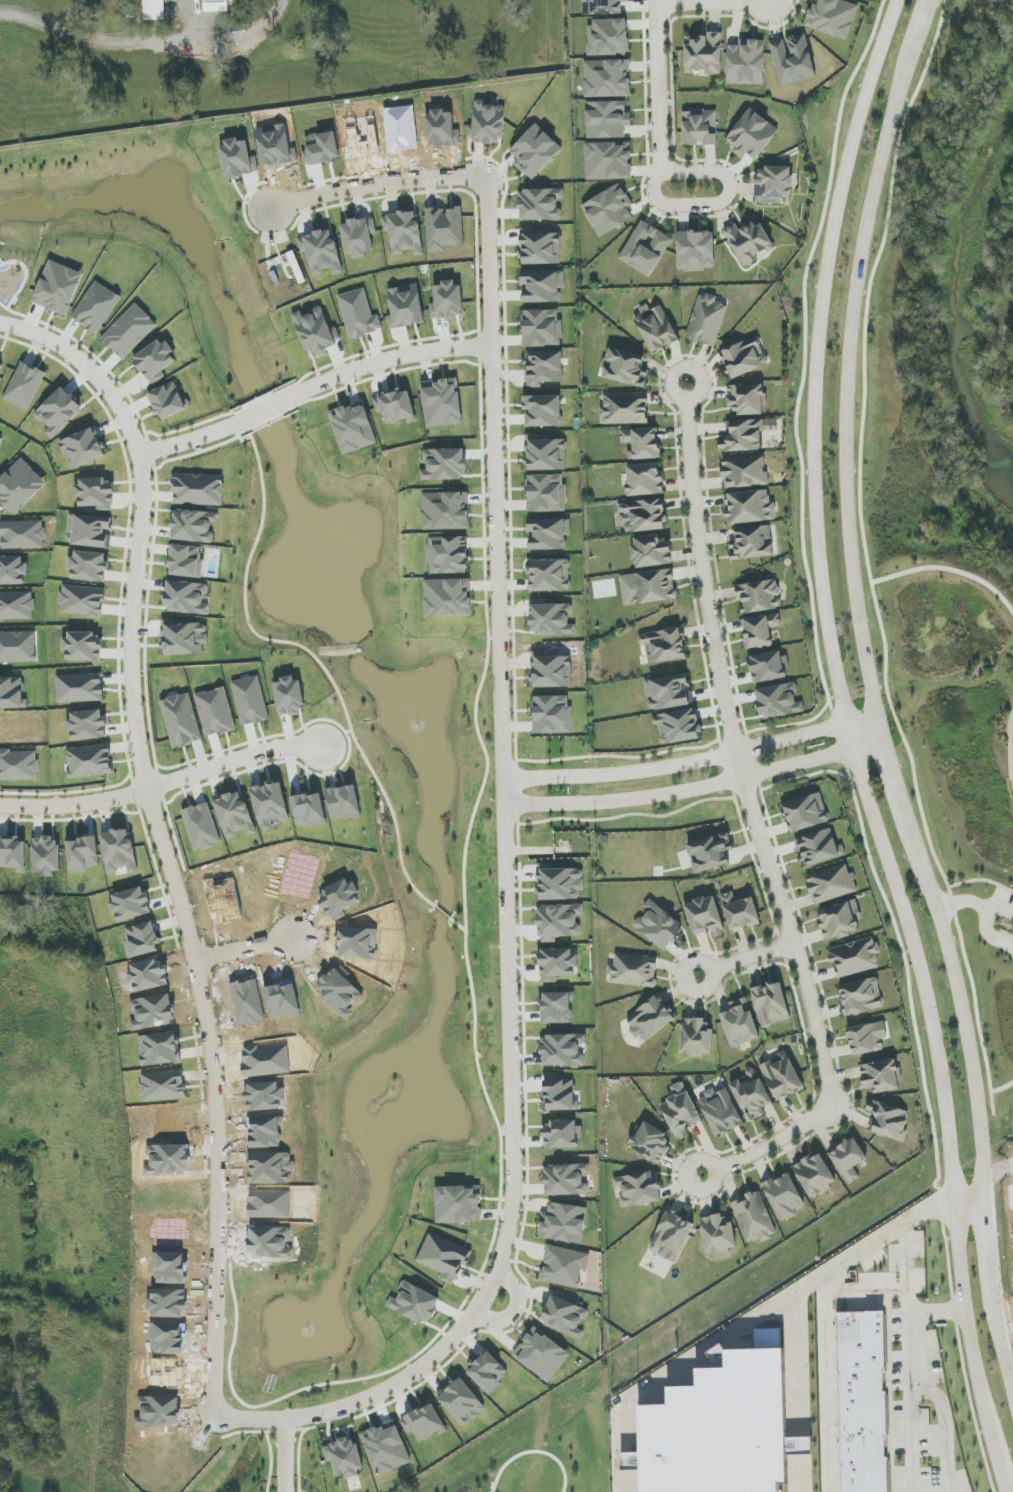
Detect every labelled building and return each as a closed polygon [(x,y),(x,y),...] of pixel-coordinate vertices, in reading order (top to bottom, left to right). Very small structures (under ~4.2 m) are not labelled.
[(165,20),(164,0),(143,0),(144,20),(165,20)] [(205,12),(229,12),(229,0),(205,0),(205,12)] [(621,2),(628,2),(628,0),(583,0),(584,16),(622,14),(621,2)] [(859,5),(843,0),(813,0),(804,26),(848,40),(859,5)] [(589,55),(629,55),(628,19),(588,20),(589,55)] [(722,33),(709,32),(709,37),(685,36),(684,71),(706,72),(706,74),(721,75),(722,33)] [(771,42),(780,86),(816,78),(806,33),(785,38),(785,39),(771,42)] [(765,40),(739,39),(739,45),(728,45),(727,84),(764,85),(765,40)] [(630,97),(630,60),(584,61),(585,98),(630,97)] [(474,126),(468,125),(467,142),(503,143),(505,106),(487,105),(487,101),(475,100),(474,126)] [(586,102),(587,139),(625,138),(625,127),(631,127),(631,111),(626,111),(625,101),(586,102)] [(779,129),(749,108),(726,140),(736,147),(732,152),(742,159),(746,154),(757,161),(779,129)] [(683,111),(683,146),(717,146),(717,110),(683,111)] [(514,164),(532,181),(563,148),(536,123),(510,151),(518,159),(514,164)] [(632,179),(631,142),(585,143),(587,180),(632,179)] [(782,203),(782,198),(792,199),(792,167),(756,167),(756,203),(782,203)] [(633,218),(627,208),(632,205),(620,183),(581,206),(600,238),(633,218)] [(521,189),(520,220),(560,220),(560,199),(564,199),(564,189),(521,189)] [(428,253),(445,252),(445,247),(464,247),(462,208),(447,209),(426,209),(428,253)] [(419,212),(383,215),(384,231),(390,231),(392,255),(404,254),(404,250),(413,250),(414,256),(422,256),(419,212)] [(348,258),(375,253),(371,234),(377,233),(373,217),(340,223),(348,258)] [(653,277),(672,236),(639,221),(620,262),(653,277)] [(762,221),(739,231),(736,224),(724,229),(741,265),(775,250),(762,221)] [(561,264),(561,233),(534,233),(533,228),(521,229),(521,265),(561,264)] [(677,232),(678,272),(705,271),(705,268),(715,268),(714,231),(677,232)] [(84,274),(50,260),(33,302),(67,316),(84,274)] [(521,272),(521,287),(523,287),(523,303),(560,302),(560,288),(564,288),(564,271),(521,272)] [(434,286),(435,304),(430,304),(431,320),(462,318),(461,282),(442,283),(442,285),(434,286)] [(392,316),(387,316),(389,329),(425,323),(419,284),(388,289),(392,316)] [(686,339),(715,348),(728,306),(716,302),(717,296),(700,291),(686,339)] [(650,353),(678,342),(662,302),(649,308),(648,304),(639,308),(641,314),(635,316),(650,353)] [(337,344),(322,307),(302,315),(301,311),(293,314),(309,355),(337,344)] [(523,347),(562,346),(560,310),(522,311),(523,347)] [(719,351),(730,379),(768,365),(757,337),(719,351)] [(162,338),(133,358),(152,386),(166,376),(162,371),(178,361),(162,338)] [(645,356),(608,348),(601,378),(634,385),(645,387),(648,371),(642,370),(645,356)] [(563,351),(525,352),(526,388),(542,388),(542,382),(563,381),(563,351)] [(46,373),(22,362),(3,399),(28,411),(46,373)] [(463,424),(458,379),(422,382),(426,427),(463,424)] [(188,409),(175,381),(148,393),(161,421),(188,409)] [(727,385),(728,407),(736,407),(736,415),(765,415),(764,384),(727,385)] [(35,414),(49,429),(45,432),(52,440),(84,409),(63,386),(35,414)] [(373,398),(377,413),(383,412),(386,426),(416,419),(409,390),(373,398)] [(602,424),(648,424),(648,393),(602,393),(602,424)] [(524,396),(524,412),(526,412),(526,427),(562,426),(562,395),(524,396)] [(329,412),(343,455),(378,444),(364,401),(329,412)] [(763,450),(762,420),(726,421),(727,440),(719,440),(719,452),(763,450)] [(59,442),(72,471),(107,455),(94,427),(59,442)] [(621,443),(633,443),(633,451),(627,451),(628,460),(659,459),(658,428),(621,430),(621,443)] [(566,470),(566,437),(526,438),(526,471),(566,470)] [(425,450),(425,471),(421,471),(421,480),(466,479),(465,449),(425,450)] [(768,485),(765,455),(722,458),(724,488),(768,485)] [(23,457),(0,479),(0,500),(15,515),(48,484),(23,457)] [(626,466),(628,496),(663,494),(661,463),(626,466)] [(173,504),(223,506),(224,475),(174,474),(173,504)] [(527,512),(567,511),(566,484),(563,484),(562,475),(526,476),(527,512)] [(80,507),(98,506),(98,511),(114,511),(113,484),(108,484),(108,478),(76,479),(77,498),(79,498),(80,507)] [(727,525),(776,520),(774,502),(770,502),(769,490),(726,494),(728,511),(726,511),(727,525)] [(424,530),(469,529),(468,492),(423,493),(424,530)] [(618,504),(620,526),(625,526),(625,534),(666,529),(663,498),(618,504)] [(171,540),(212,543),(213,523),(219,524),(219,513),(173,510),(171,540)] [(114,518),(71,513),(67,543),(110,549),(114,518)] [(571,535),(570,519),(528,520),(529,550),(566,550),(566,535),(571,535)] [(735,529),(736,542),(730,542),(730,559),(773,557),(771,527),(735,529)] [(632,538),(635,568),(672,564),(670,540),(659,541),(659,535),(632,538)] [(429,574),(468,573),(467,536),(428,538),(429,574)] [(200,578),(204,548),(172,544),(169,575),(200,578)] [(108,554),(72,551),(71,571),(72,571),(71,580),(106,582),(108,554)] [(570,591),(569,560),(529,561),(530,592),(570,591)] [(624,606),(676,600),(673,570),(620,575),(624,606)] [(471,616),(470,579),(425,580),(426,617),(471,616)] [(735,585),(738,601),(741,601),(743,614),(782,609),(778,580),(735,585)] [(209,615),(209,605),(205,605),(207,584),(168,581),(166,612),(209,615)] [(576,634),(576,624),(571,624),(571,604),(530,605),(530,635),(576,634)] [(781,627),(779,614),(742,620),(746,650),(773,646),(770,629),(781,627)] [(203,654),(203,645),(208,645),(208,624),(175,624),(175,619),(162,620),(163,655),(203,654)] [(647,665),(686,658),(680,627),(642,635),(647,665)] [(65,652),(67,652),(67,660),(102,661),(102,644),(99,644),(100,633),(66,632),(65,652)] [(754,684),(789,677),(785,658),(782,658),(781,651),(749,657),(754,684)] [(572,687),(571,656),(544,657),(544,652),(531,652),(532,688),(572,687)] [(58,703),(104,701),(102,674),(57,676),(58,703)] [(645,680),(647,698),(650,697),(651,710),(692,705),(688,675),(645,680)] [(279,717),(305,712),(298,676),(273,681),(279,717)] [(243,726),(268,720),(258,677),(233,683),(243,726)] [(755,690),(760,720),(805,712),(803,702),(798,702),(795,683),(755,690)] [(195,695),(207,738),(236,730),(225,687),(195,695)] [(172,748),(202,742),(192,693),(162,699),(172,748)] [(533,734),(572,733),(571,696),(532,696),(533,734)] [(71,742),(107,738),(104,709),(68,713),(71,742)] [(701,740),(697,709),(655,715),(660,745),(701,740)] [(113,774),(110,744),(66,748),(70,779),(113,774)] [(361,817),(357,786),(326,789),(330,820),(361,817)] [(214,799),(226,839),(246,833),(247,837),(256,834),(243,791),(214,799)] [(325,820),(322,792),(292,796),(296,824),(325,820)] [(829,822),(820,792),(781,804),(790,833),(829,822)] [(839,859),(832,829),(795,838),(801,867),(839,859)] [(137,873),(133,830),(103,833),(107,874),(118,873),(118,868),(128,867),(129,874),(137,873)] [(695,874),(730,865),(727,852),(733,850),(729,833),(717,836),(687,844),(695,874)] [(17,868),(17,873),(25,873),(26,839),(0,838),(0,868),(17,868)] [(814,905),(858,891),(852,872),(849,873),(846,863),(805,876),(814,905)] [(751,892),(735,897),(733,891),(720,895),(731,932),(760,923),(751,892)] [(694,936),(713,930),(715,938),(725,935),(713,894),(684,902),(694,936)] [(634,926),(665,951),(684,928),(650,900),(643,908),(647,911),(634,926)] [(819,910),(821,919),(819,920),(825,942),(859,932),(850,902),(819,910)] [(554,936),(581,936),(581,906),(539,906),(539,942),(554,942),(554,936)] [(880,967),(876,954),(879,953),(875,937),(829,949),(837,978),(880,967)] [(539,950),(540,982),(557,982),(557,977),(574,976),(574,967),(576,967),(576,949),(539,950)] [(610,966),(608,983),(655,988),(658,958),(616,953),(614,966),(610,966)] [(845,1017),(884,1007),(876,977),(838,987),(845,1017)] [(781,981),(752,989),(762,1028),(791,1020),(781,981)] [(645,1042),(675,1020),(657,995),(625,1019),(638,1037),(640,1035),(645,1042)] [(761,1038),(746,997),(730,1003),(732,1010),(720,1014),(732,1048),(761,1038)] [(681,1056),(703,1057),(703,1054),(711,1055),(713,1029),(706,1029),(707,1020),(683,1018),(681,1056)] [(883,1050),(882,1039),(889,1038),(886,1021),(847,1028),(852,1056),(883,1050)] [(586,1034),(542,1036),(543,1066),(583,1065),(582,1046),(587,1046),(586,1034)] [(776,1101),(804,1090),(788,1052),(760,1063),(776,1101)] [(899,1090),(896,1060),(861,1064),(863,1089),(874,1087),(875,1093),(899,1090)] [(772,1103),(756,1070),(730,1082),(749,1123),(764,1116),(761,1109),(772,1103)] [(544,1080),(545,1111),(578,1110),(576,1079),(544,1080)] [(698,1098),(715,1137),(743,1125),(727,1087),(715,1092),(714,1091),(698,1098)] [(677,1141),(689,1136),(686,1128),(701,1121),(689,1091),(661,1104),(677,1141)] [(869,1132),(902,1142),(911,1112),(870,1099),(867,1110),(875,1113),(869,1132)] [(545,1149),(579,1148),(579,1138),(581,1138),(580,1120),(544,1121),(545,1149)] [(628,1149),(662,1164),(671,1144),(664,1141),(668,1133),(641,1121),(628,1149)] [(868,1158),(853,1137),(828,1154),(849,1185),(860,1177),(854,1168),(868,1158)] [(837,1186),(821,1152),(794,1165),(809,1198),(837,1186)] [(546,1196),(586,1195),(585,1175),(590,1175),(590,1164),(545,1165),(546,1196)] [(613,1179),(615,1189),(620,1188),(623,1208),(662,1201),(657,1171),(613,1179)] [(780,1222),(796,1215),(795,1211),(805,1206),(789,1173),(763,1185),(780,1222)] [(436,1224),(481,1223),(481,1186),(436,1187),(436,1224)] [(777,1234),(760,1191),(731,1203),(748,1246),(777,1234)] [(588,1208),(550,1203),(548,1213),(542,1212),(538,1238),(583,1244),(588,1208)] [(694,1223),(667,1210),(648,1250),(675,1263),(694,1223)] [(735,1250),(730,1214),(701,1218),(706,1254),(735,1250)] [(417,1263),(442,1273),(440,1279),(454,1285),(463,1265),(466,1266),(473,1251),(430,1233),(417,1263)] [(591,1254),(549,1245),(540,1280),(579,1289),(583,1270),(587,1271),(591,1254)] [(581,1340),(585,1331),(581,1329),(589,1310),(552,1295),(540,1324),(581,1340)] [(887,1308),(841,1309),(845,1491),(891,1491),(887,1308)] [(571,1355),(535,1326),(513,1356),(548,1384),(571,1355)] [(782,1485),(782,1491),(642,1491),(641,1407),(669,1406),(669,1389),(696,1388),(696,1367),(725,1366),(724,1346),(791,1345),(794,1485),(782,1485)] [(360,1434),(377,1476),(412,1463),(395,1420),(360,1434)] [(356,1438),(323,1445),(326,1463),(333,1461),(337,1479),(364,1473),(356,1438)] [(787,1438),(788,1456),(813,1455),(812,1438),(787,1438)]
